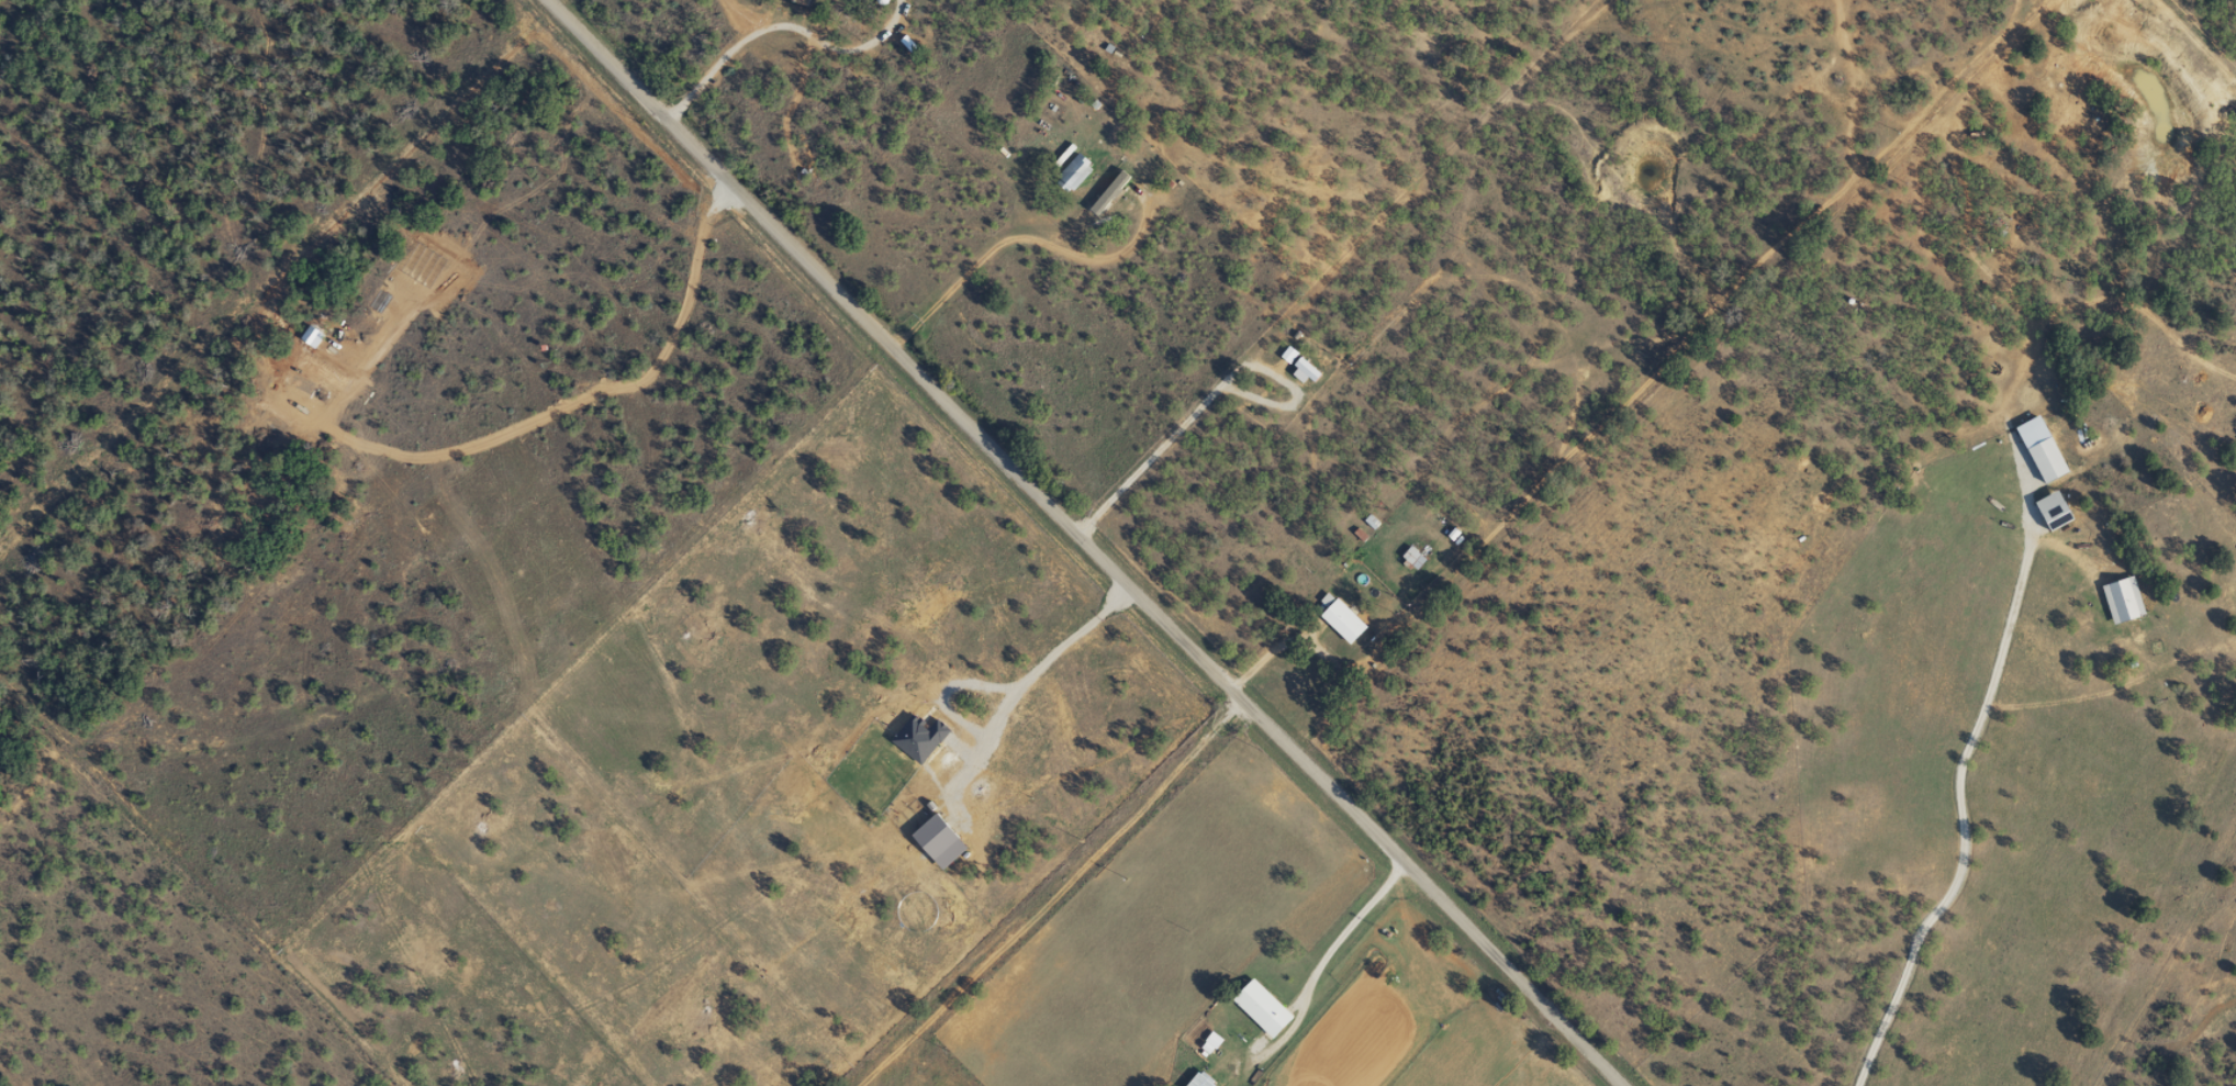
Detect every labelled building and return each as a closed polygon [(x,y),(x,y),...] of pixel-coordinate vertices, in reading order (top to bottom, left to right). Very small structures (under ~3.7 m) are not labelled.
[(1048,181),(1064,195),(1090,167),(1074,153),(1048,181)] [(2028,501),(2043,532),(2068,521),(2053,489),(2028,501)] [(1412,570),(1422,559),(1407,546),(1397,556),(1412,570)] [(2130,575),(2098,584),(2108,624),(2141,616),(2130,575)] [(1345,643),(1361,628),(1333,599),(1317,615),(1345,643)] [(1227,999),(1267,1039),(1289,1017),(1249,977),(1227,999)] [(1202,1056),(1217,1040),(1209,1033),(1194,1049),(1202,1056)] [(1212,1084),(1196,1069),(1180,1085),(1210,1085),(1212,1084)]
